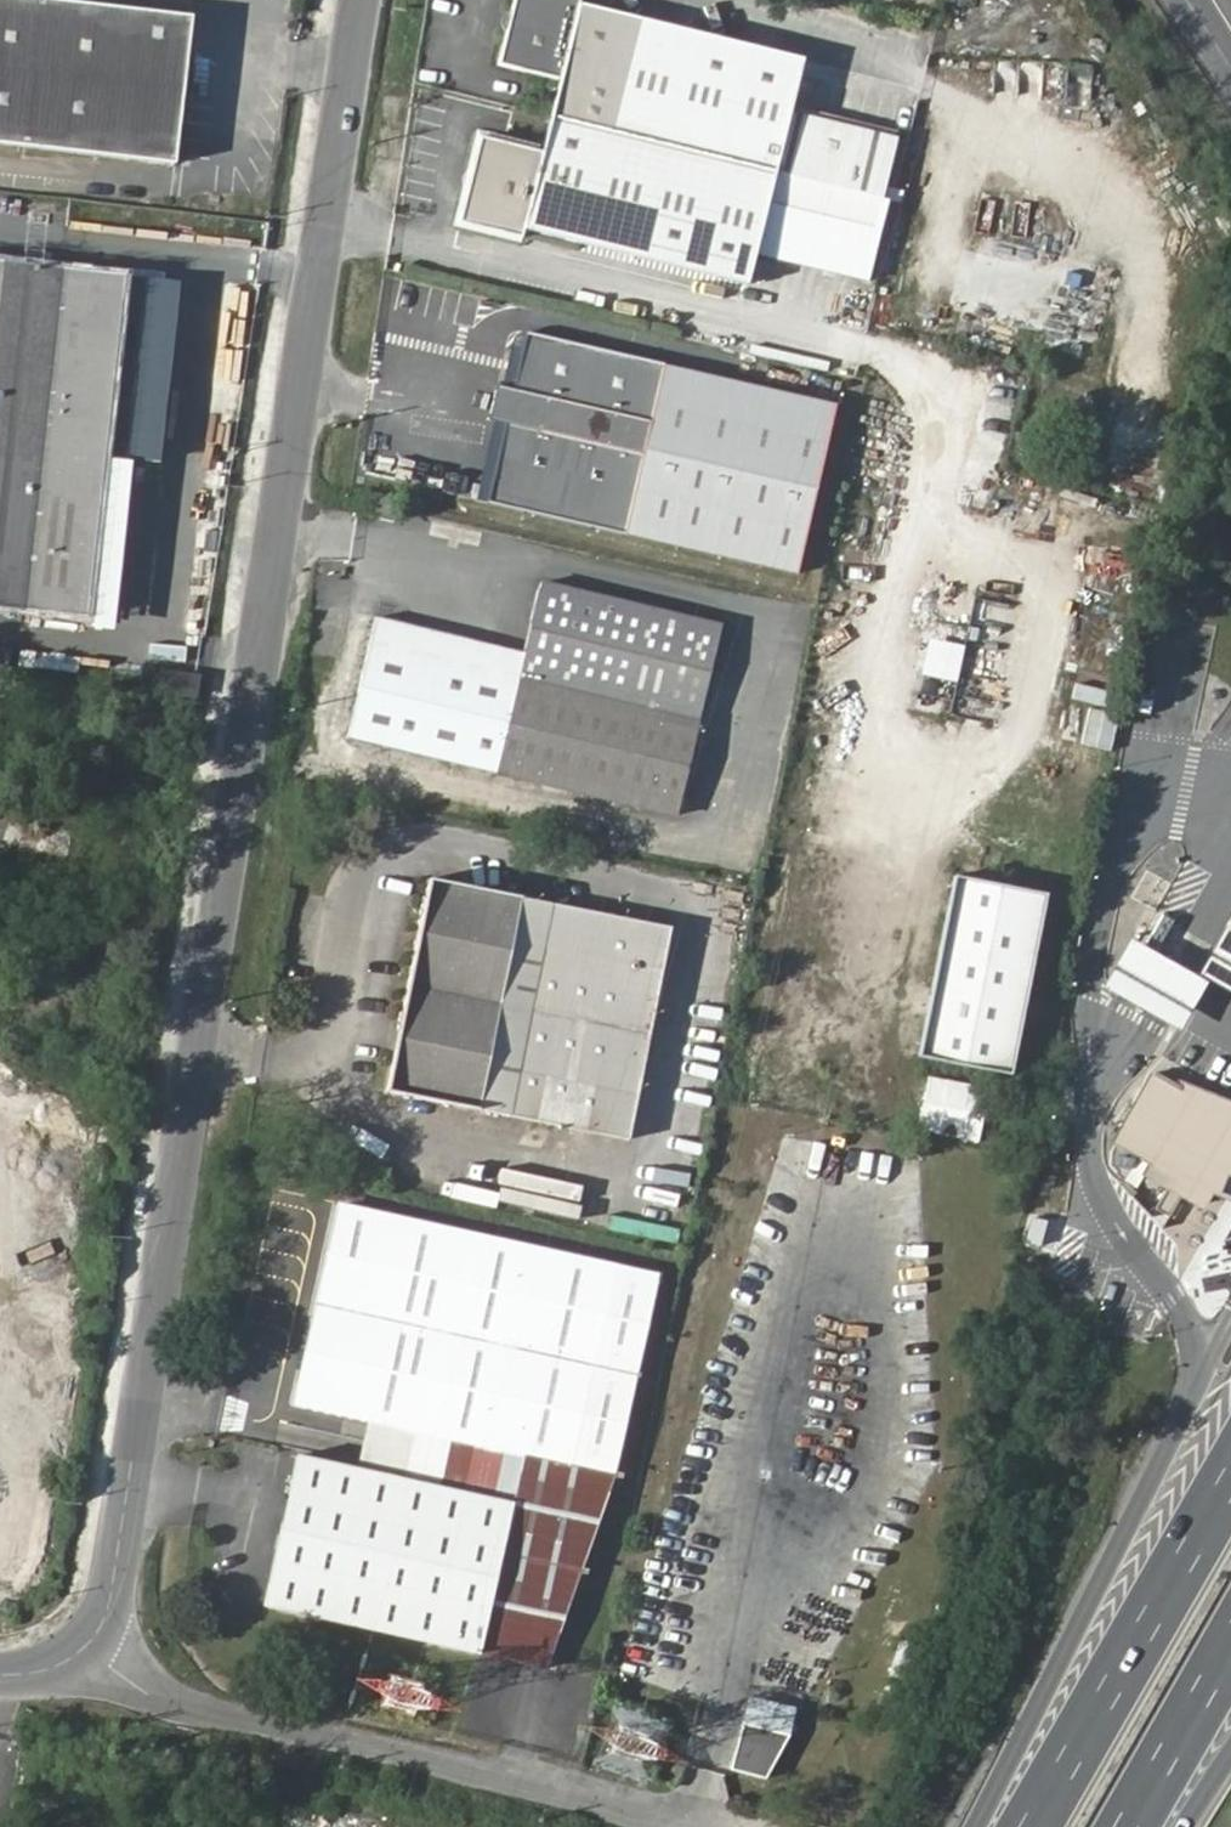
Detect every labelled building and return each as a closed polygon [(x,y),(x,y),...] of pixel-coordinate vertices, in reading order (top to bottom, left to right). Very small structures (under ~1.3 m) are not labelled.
[(30,0),(0,0),(0,145),(184,166),(202,20),(30,0)] [(497,72),(554,86),(545,120),(775,177),(881,203),(897,143),(790,116),(803,64),(579,8),(581,0),(515,0),(497,72)] [(1041,93),(1041,61),(998,61),(998,93),(1041,93)] [(537,153),(481,139),(458,228),(521,243),(523,234),(747,290),(775,177),(545,120),(537,153)] [(99,619),(132,282),(0,268),(0,611),(99,619)] [(500,464),(633,496),(665,362),(530,332),(516,393),(510,420),(500,464)] [(665,362),(624,535),(795,576),(837,403),(665,362)] [(494,417),(510,420),(516,393),(499,385),(494,417)] [(624,535),(633,496),(500,464),(490,503),(624,535)] [(366,504),(390,510),(391,500),(368,495),(366,504)] [(388,523),(390,510),(366,504),(364,518),(388,523)] [(524,656),(496,780),(675,822),(719,633),(539,592),(524,656)] [(524,656),(377,622),(348,747),(496,780),(524,656)] [(143,694),(144,666),(0,650),(0,677),(143,694)] [(162,699),(202,704),(204,686),(164,683),(162,699)] [(1011,1071),(1046,892),(955,873),(920,1053),(1011,1071)] [(432,880),(387,1095),(632,1145),(673,930),(432,880)] [(1229,924),(1202,973),(1230,990),(1230,925),(1229,924)] [(1209,982),(1133,938),(1105,987),(1182,1030),(1209,982)] [(1158,1069),(1108,1162),(1122,1169),(1135,1146),(1158,1158),(1152,1170),(1175,1182),(1162,1206),(1176,1213),(1188,1189),(1208,1198),(1227,1164),(1230,1165),(1230,1096),(1229,1095),(1224,1104),(1158,1069)] [(919,1132),(981,1144),(992,1088),(930,1076),(919,1132)] [(401,1477),(358,1468),(296,1455),(262,1616),(486,1667),(529,1677),(614,1485),(658,1281),(344,1211),(297,1411),(367,1423),(411,1433),(401,1477)] [(367,1423),(358,1468),(401,1477),(411,1433),(367,1423)] [(797,1710),(751,1697),(730,1769),(764,1778),(790,1736),(797,1710)]
